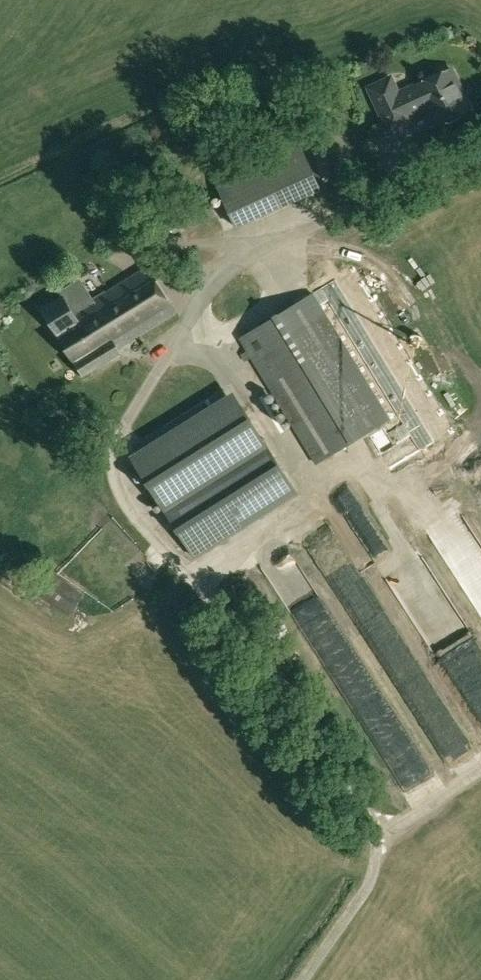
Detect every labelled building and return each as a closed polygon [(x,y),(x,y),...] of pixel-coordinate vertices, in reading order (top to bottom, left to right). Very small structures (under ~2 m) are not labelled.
[(398,92),(391,77),(370,87),(381,112),(399,104),(403,105),(408,115),(427,106),(435,122),(443,118),(449,120),(459,116),(461,110),(470,106),(452,68),(398,92)] [(335,105),(351,100),(347,87),(331,93),(335,105)] [(321,187),(299,139),(216,179),(238,226),(321,187)] [(165,217),(175,237),(217,213),(206,194),(165,217)] [(147,265),(94,299),(90,301),(119,346),(176,310),(147,265)] [(61,296),(42,308),(84,375),(120,352),(117,347),(119,346),(90,301),(94,299),(80,278),(57,292),(61,296)] [(313,292),(240,337),(317,463),(390,418),(313,292)] [(160,501),(263,435),(235,395),(132,460),(160,501)] [(298,492),(263,435),(160,501),(195,557),(298,492)] [(324,552),(338,562),(348,547),(334,538),(324,552)] [(83,595),(47,569),(31,558),(20,574),(35,585),(32,589),(69,615),(83,595)] [(452,791),(389,688),(362,705),(415,792),(412,793),(422,809),(452,791)] [(464,782),(480,773),(480,751),(468,726),(442,739),(464,782)]
